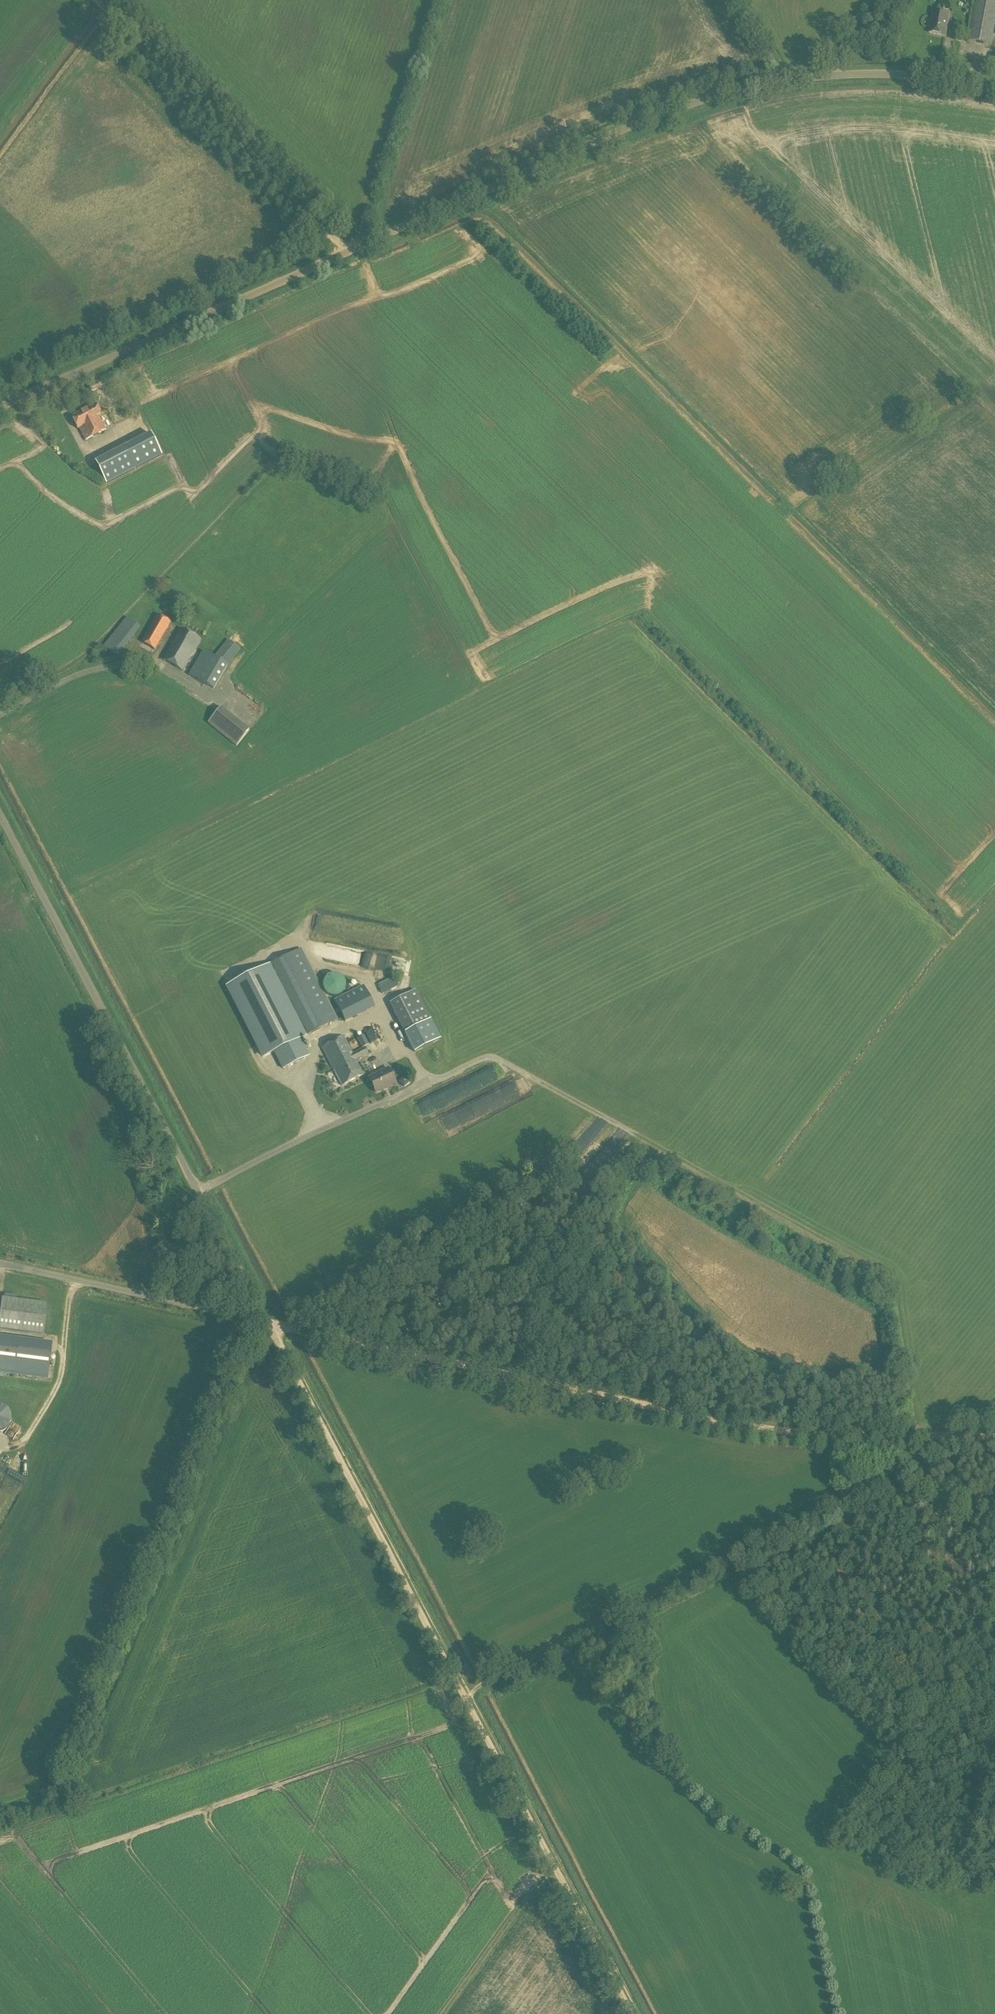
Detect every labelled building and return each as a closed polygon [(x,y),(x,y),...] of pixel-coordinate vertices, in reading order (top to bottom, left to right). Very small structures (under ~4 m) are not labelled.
[(969,40),(992,45),(994,34),(994,0),(976,0),(969,40)] [(945,36),(950,13),(933,10),(929,33),(945,36)] [(98,380),(90,384),(93,392),(102,388),(98,380)] [(86,440),(106,430),(98,416),(101,414),(96,405),(72,418),(78,429),(80,428),(86,440)] [(104,417),(109,429),(115,426),(110,414),(104,417)] [(132,444),(147,438),(139,419),(124,425),(132,444)] [(95,463),(106,484),(135,469),(124,447),(95,463)] [(155,650),(170,622),(157,614),(142,642),(155,650)] [(134,623),(127,618),(104,646),(117,657),(140,628),(134,623)] [(182,671),(201,640),(181,628),(162,660),(182,671)] [(203,651),(189,675),(214,689),(228,666),(227,665),(239,650),(228,641),(214,658),(203,651)] [(220,707),(208,723),(236,746),(249,730),(220,707)] [(264,968),(228,987),(264,1057),(273,1053),(281,1068),(308,1055),(300,1039),(337,1020),(313,973),(301,949),(264,968)] [(339,949),(338,960),(352,961),(352,950),(339,949)] [(333,997),(335,997),(336,997),(338,996),(340,995),(341,995),(341,994),(343,993),(343,992),(344,991),(344,990),(345,989),(345,988),(345,987),(345,986),(345,985),(345,984),(345,983),(345,982),(344,981),(343,979),(343,978),(342,978),(341,977),(340,976),(339,975),(338,975),(336,974),(334,974),(332,974),(331,975),(329,975),(328,976),(326,978),(325,978),(325,979),(324,980),(323,982),(323,983),(323,984),(323,985),(323,986),(323,987),(323,988),(323,989),(324,990),(324,991),(325,992),(325,993),(326,994),(327,994),(328,995),(329,996),(331,997),(332,997),(333,997)] [(378,996),(397,987),(392,977),(373,987),(378,996)] [(345,1022),(375,1007),(364,985),(334,1000),(345,1022)] [(411,1045),(431,1034),(425,1024),(431,1020),(416,989),(389,1003),(411,1045)] [(365,1048),(352,1054),(343,1037),(322,1047),(342,1086),(363,1075),(356,1060),(368,1054),(365,1048)] [(369,1078),(376,1093),(396,1083),(389,1069),(369,1078)] [(406,1076),(401,1081),(409,1088),(414,1083),(406,1076)] [(452,1089),(456,1103),(469,1099),(465,1085),(452,1089)] [(0,1315),(0,1328),(43,1333),(47,1304),(2,1298),(0,1315)] [(0,1334),(0,1372),(48,1378),(52,1341),(0,1334)] [(7,1428),(11,1422),(11,1415),(8,1409),(2,1405),(0,1405),(0,1432),(1,1432),(7,1428)]
